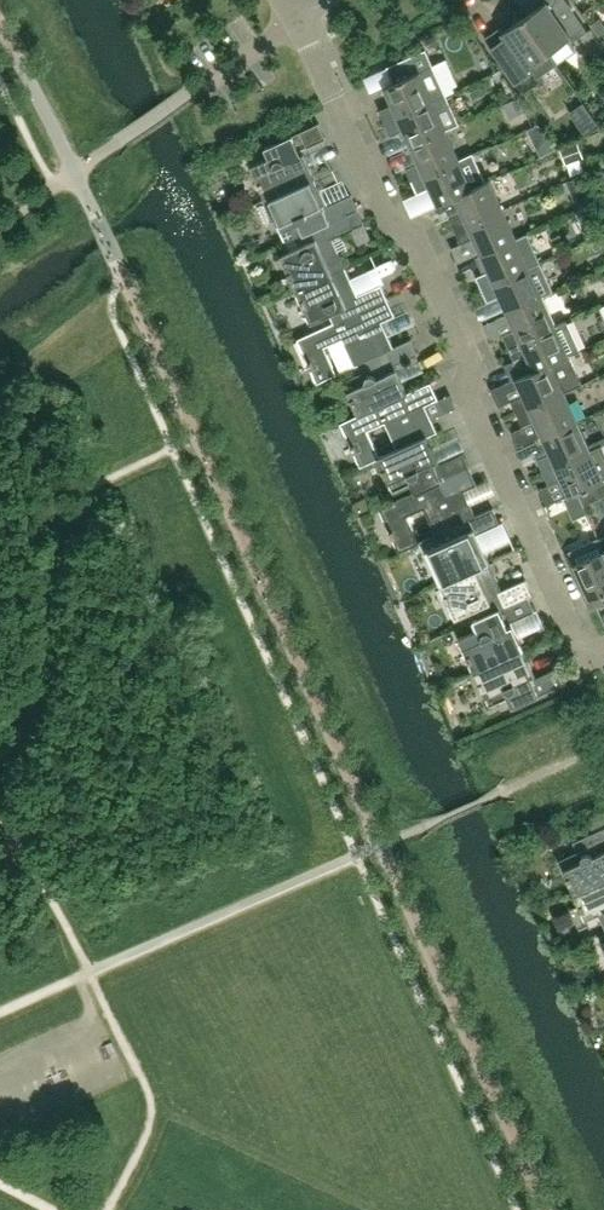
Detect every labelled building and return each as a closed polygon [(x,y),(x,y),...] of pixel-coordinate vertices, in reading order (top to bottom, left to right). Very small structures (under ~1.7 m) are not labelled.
[(567,0),(545,0),(546,2),(525,17),(549,52),(570,38),(572,41),(588,31),(567,0)] [(557,64),(549,52),(525,17),(503,32),(500,27),(485,37),(523,93),(541,80),(539,77),(557,64)] [(598,37),(603,33),(603,26),(599,19),(590,26),(598,37)] [(425,39),(422,40),(422,41),(425,49),(428,54),(437,50),(431,36),(425,39)] [(385,122),(433,101),(446,95),(433,65),(428,54),(425,49),(387,67),(394,82),(385,86),(393,104),(379,110),(385,122)] [(446,95),(433,101),(385,122),(391,135),(404,129),(412,145),(446,130),(460,124),(446,95)] [(520,97),(504,104),(511,118),(526,111),(520,97)] [(569,112),(585,136),(600,126),(583,102),(569,112)] [(530,128),(543,156),(557,149),(544,122),(530,128)] [(315,177),(303,149),(326,138),(319,123),(265,147),(269,157),(251,165),(266,199),(315,177)] [(459,159),(446,130),(412,145),(419,162),(406,168),(411,180),(459,159)] [(582,159),(577,145),(561,150),(567,165),(582,159)] [(472,187),(485,181),(472,153),(459,159),(411,180),(417,193),(430,187),(438,204),(456,196),(455,196),(472,188),(472,187)] [(328,205),(315,177),(266,199),(281,233),(300,224),(304,233),(349,213),(358,209),(351,194),(328,205)] [(489,179),(485,181),(472,187),(472,188),(455,196),(456,196),(463,212),(450,218),(455,231),(503,209),(489,179)] [(304,233),(294,237),(299,246),(281,255),(296,288),(345,266),(332,238),(365,224),(358,209),(349,213),(304,233)] [(516,238),(503,209),(455,231),(461,243),(474,237),(482,254),(516,238)] [(527,233),(516,238),(482,254),(489,270),(476,276),(482,289),(540,262),(527,233)] [(542,296),(532,272),(542,268),(540,262),(482,289),(487,301),(501,295),(508,312),(542,296)] [(358,294),(345,266),(296,288),(311,322),(330,314),(333,322),(334,323),(388,298),(381,284),(358,294)] [(556,325),(542,296),(508,312),(516,328),(502,334),(508,347),(556,325)] [(297,338),(317,382),(338,373),(326,347),(342,339),(354,366),(358,364),(358,363),(394,347),(394,346),(382,321),(395,315),(388,298),(334,323),(333,322),(297,338)] [(534,370),(551,362),(551,363),(569,355),(580,350),(566,320),(556,325),(508,347),(514,360),(527,354),(534,369),(534,370)] [(407,392),(395,364),(418,354),(411,338),(394,346),(394,347),(358,363),(358,364),(362,372),(343,381),(358,414),(359,415),(407,392)] [(582,383),(569,355),(551,363),(551,362),(534,370),(534,369),(516,377),(524,395),(511,401),(517,413),(564,391),(582,383)] [(378,458),(378,457),(380,456),(368,430),(385,422),(397,449),(426,435),(427,436),(437,431),(425,404),(438,399),(431,382),(407,392),(359,415),(358,414),(341,422),(361,466),(378,458)] [(577,421),(564,391),(517,413),(522,426),(536,420),(543,436),(577,421)] [(591,450),(577,421),(543,436),(550,453),(537,459),(543,471),(591,450)] [(439,463),(427,436),(426,435),(397,449),(380,456),(378,457),(378,458),(393,491),(412,483),(415,491),(416,492),(469,468),(463,453),(439,463)] [(591,450),(543,471),(549,484),(562,478),(570,495),(595,483),(603,480),(603,450),(602,445),(591,450)] [(475,516),(463,490),(477,484),(469,468),(416,492),(415,491),(379,507),(399,552),(419,543),(407,516),(424,509),(436,535),(440,533),(439,533),(475,516)] [(595,483),(602,497),(603,496),(603,480),(595,483)] [(489,562),(476,534),(500,523),(493,508),(475,516),(439,533),(440,533),(443,542),(425,550),(440,584),(489,562)] [(599,538),(569,551),(590,597),(603,591),(603,549),(599,538)] [(502,590),(489,562),(440,584),(456,618),(474,609),(478,618),(528,596),(532,594),(525,579),(502,590)] [(523,649),(511,621),(534,611),(528,596),(478,618),(473,620),(477,630),(459,638),(475,671),(523,649)] [(514,627),(521,641),(544,630),(537,616),(514,627)] [(536,677),(523,649),(475,671),(490,705),(508,697),(512,707),(567,682),(560,667),(536,677)] [(573,841),(577,851),(559,859),(573,893),(603,879),(603,827),(573,841)] [(573,893),(588,927),(603,920),(603,879),(573,893)]
